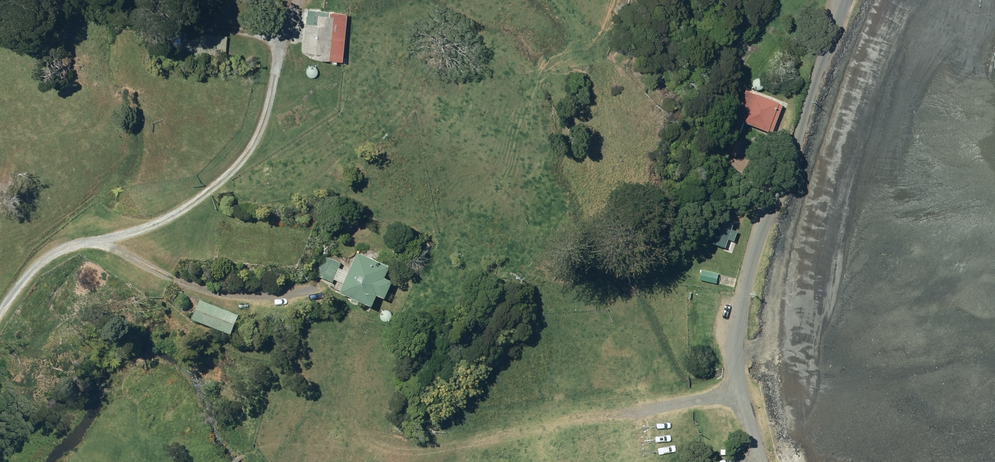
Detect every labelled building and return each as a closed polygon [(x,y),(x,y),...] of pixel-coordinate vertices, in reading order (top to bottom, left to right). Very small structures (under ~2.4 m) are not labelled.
[(344,58),(348,10),(309,7),(307,22),(306,21),(303,49),(315,50),(315,55),(344,58)] [(227,35),(180,31),(179,43),(170,43),(169,53),(225,58),(227,35)] [(752,52),(754,44),(747,42),(745,49),(752,52)] [(291,49),(289,69),(299,70),(301,50),(291,49)] [(775,132),(785,104),(751,91),(751,92),(748,91),(738,119),(771,132),(771,131),(775,132)] [(737,143),(742,131),(732,127),(728,140),(737,143)] [(750,163),(728,155),(721,174),(743,182),(750,163)] [(723,245),(727,247),(730,239),(736,241),(739,231),(733,229),(736,222),(712,214),(703,239),(723,245)] [(392,266),(359,251),(342,292),(354,298),(353,301),(361,305),(363,301),(374,306),(379,295),(387,298),(395,280),(387,277),(392,266)] [(335,279),(340,268),(342,264),(323,255),(315,273),(334,282),(335,279)] [(720,273),(702,270),(700,280),(717,283),(720,273)] [(233,334),(241,315),(203,298),(195,318),(233,334)]
